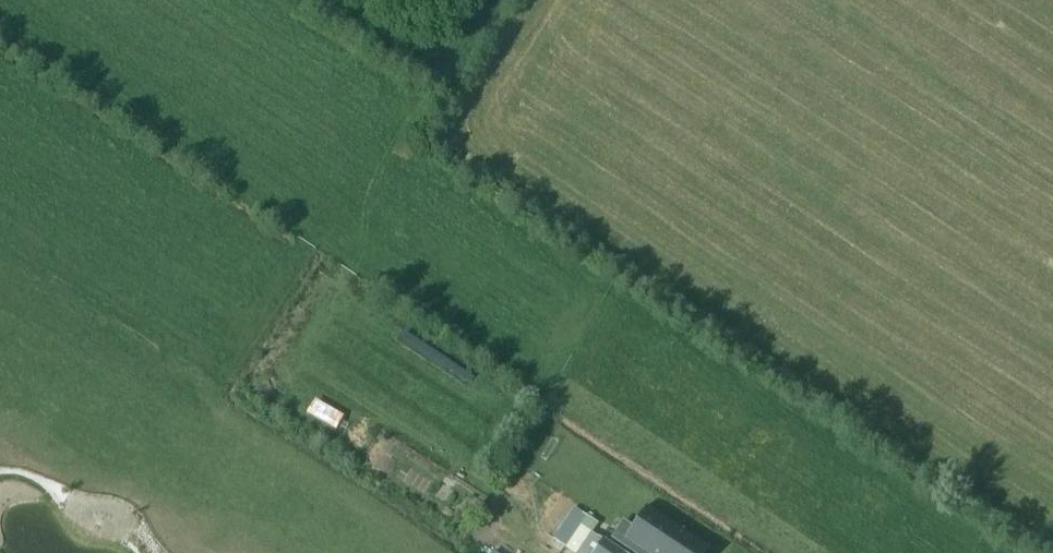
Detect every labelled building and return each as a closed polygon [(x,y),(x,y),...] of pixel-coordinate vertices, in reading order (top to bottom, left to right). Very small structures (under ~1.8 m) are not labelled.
[(622,528),(661,552),(705,552),(715,537),(656,499),(642,521),(631,514),(622,528)] [(552,537),(575,552),(576,552),(591,531),(597,523),(574,506),(552,537)] [(603,540),(591,531),(576,552),(594,552),(603,540)] [(594,552),(622,552),(603,540),(594,552)]
